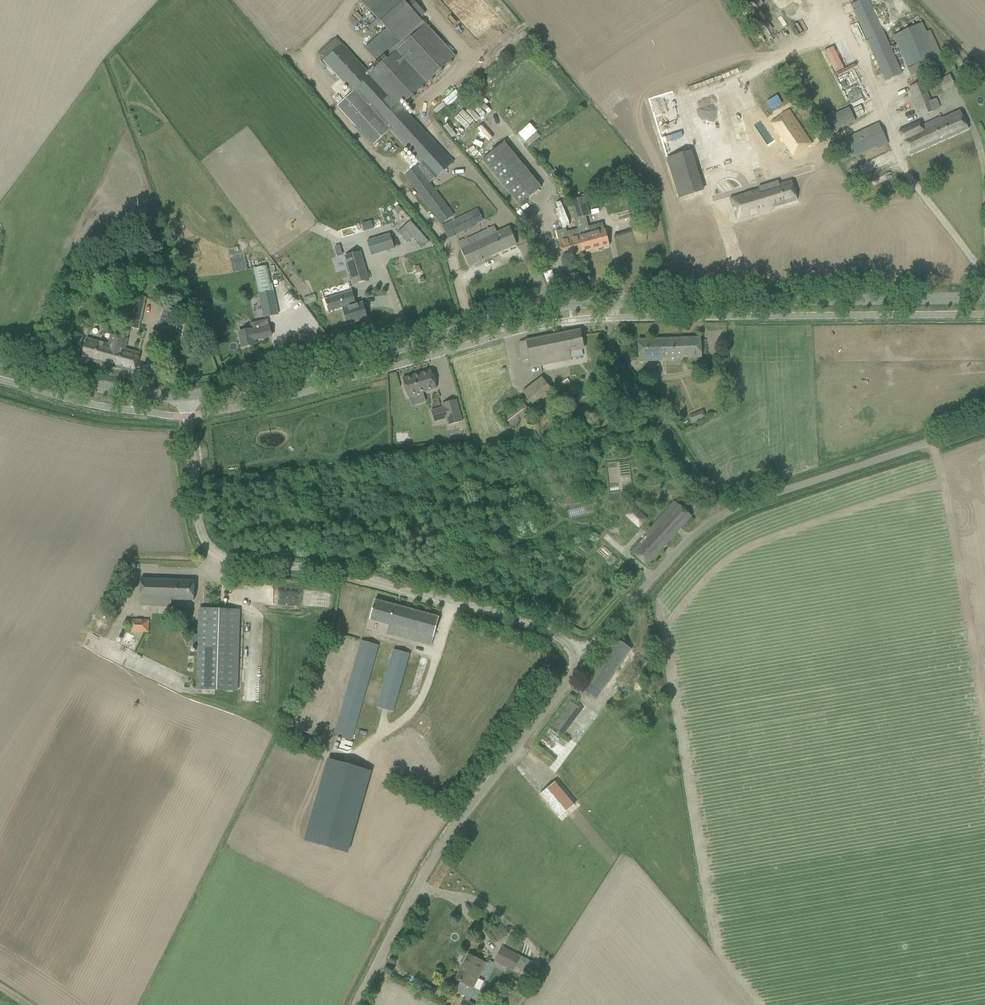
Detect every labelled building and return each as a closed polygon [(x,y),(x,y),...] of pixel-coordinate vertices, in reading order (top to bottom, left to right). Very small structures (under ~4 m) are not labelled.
[(369,70),(399,102),(403,98),(407,101),(455,57),(425,24),(426,23),(424,20),(422,22),(420,19),(425,14),(413,0),(362,0),(360,1),(399,43),(369,70)] [(440,7),(487,60),(510,40),(474,0),(448,0),(440,7)] [(903,74),(869,0),(862,0),(851,5),(885,82),(903,74)] [(911,77),(945,62),(934,37),(929,39),(922,23),(893,35),(911,77)] [(399,102),(369,70),(368,71),(336,37),(318,55),(352,93),(337,106),(373,146),(390,130),(421,164),(405,175),(441,225),(454,215),(430,183),(454,162),(399,102)] [(923,82),(909,87),(921,117),(935,111),(931,101),(923,82)] [(754,109),(730,117),(737,140),(761,133),(754,109)] [(849,109),(821,122),(827,134),(855,121),(849,109)] [(719,110),(696,117),(711,167),(734,160),(729,143),(722,119),(719,110)] [(968,130),(964,121),(959,111),(941,119),(939,117),(921,126),(918,122),(898,131),(910,156),(968,130)] [(790,114),(773,126),(798,161),(814,150),(790,114)] [(515,132),(526,146),(538,137),(526,123),(515,132)] [(888,144),(879,124),(832,145),(840,163),(881,145),(882,147),(887,144),(888,144)] [(476,154),(485,146),(480,141),(471,149),(476,154)] [(518,206),(541,188),(504,142),(481,161),(518,206)] [(691,151),(667,158),(679,198),(703,190),(691,151)] [(759,189),(730,198),(737,220),(774,209),(774,208),(797,201),(791,181),(779,184),(778,182),(766,186),(767,188),(760,190),(759,189)] [(585,197),(570,201),(575,220),(590,216),(585,197)] [(632,224),(644,220),(638,202),(626,206),(632,224)] [(561,203),(553,205),(560,228),(568,226),(561,203)] [(398,206),(393,210),(397,214),(402,210),(398,206)] [(470,212),(443,226),(449,240),(477,226),(470,212)] [(410,221),(397,233),(406,243),(412,238),(421,248),(428,242),(410,221)] [(600,224),(577,230),(580,239),(578,239),(582,254),(609,246),(605,230),(602,230),(600,224)] [(457,243),(460,249),(468,267),(516,245),(512,236),(508,228),(496,233),(493,226),(457,243)] [(564,259),(582,254),(578,239),(580,239),(577,230),(577,229),(566,232),(565,229),(556,232),(558,240),(561,249),(564,259)] [(389,233),(367,240),(369,248),(371,255),(380,252),(394,248),(389,233)] [(360,251),(345,256),(354,284),(369,280),(360,251)] [(268,265),(254,268),(259,294),(273,291),(268,265)] [(165,283),(155,286),(157,293),(167,291),(165,283)] [(259,294),(261,303),(262,311),(264,317),(278,314),(273,291),(259,294)] [(292,291),(283,297),(291,307),(299,300),(292,291)] [(331,297),(325,299),(327,304),(326,304),(326,306),(327,306),(329,311),(334,309),(342,307),(343,306),(344,309),(343,309),(348,324),(367,319),(362,303),(361,304),(356,305),(351,291),(331,297)] [(125,318),(123,325),(139,328),(146,298),(142,297),(134,295),(130,294),(128,301),(125,318)] [(239,331),(239,332),(240,338),(242,347),(254,345),(253,340),(272,336),(268,319),(250,323),(251,329),(239,331)] [(580,330),(519,342),(522,362),(529,361),(530,369),(568,361),(566,353),(573,351),(583,350),(580,330)] [(139,353),(139,352),(126,349),(128,339),(111,334),(108,344),(86,339),(84,349),(81,359),(134,373),(137,364),(139,353)] [(681,358),(700,357),(700,348),(700,338),(638,340),(639,361),(649,361),(661,360),(661,359),(681,358)] [(601,369),(596,372),(600,378),(605,374),(601,369)] [(431,370),(402,379),(407,397),(436,388),(431,370)] [(542,377),(523,392),(535,407),(554,392),(542,377)] [(568,396),(563,388),(558,392),(563,400),(568,396)] [(443,407),(431,411),(434,421),(446,418),(448,425),(462,422),(456,400),(442,404),(443,407)] [(530,411),(523,402),(503,417),(510,426),(530,411)] [(692,426),(706,419),(702,410),(687,417),(692,426)] [(675,502),(668,510),(644,535),(645,536),(631,551),(646,566),(691,516),(675,502)] [(633,507),(625,516),(639,528),(647,519),(633,507)] [(193,601),(194,591),(194,581),(140,579),(140,607),(170,608),(171,600),(193,601)] [(295,592),(294,601),(300,601),(300,607),(308,608),(309,593),(295,592)] [(374,600),(372,610),(369,620),(388,625),(386,634),(431,646),(438,618),(374,600)] [(196,689),(236,691),(239,610),(199,609),(196,689)] [(149,633),(150,620),(129,620),(129,633),(149,633)] [(615,639),(581,688),(590,694),(596,699),(614,674),(630,651),(623,645),(615,639)] [(378,645),(361,641),(334,736),(351,741),(378,645)] [(377,708),(392,712),(409,654),(393,650),(377,708)] [(553,726),(564,735),(582,711),(571,703),(553,726)] [(567,747),(548,732),(540,742),(559,757),(567,747)] [(327,762),(305,840),(347,852),(368,779),(370,772),(329,760),(328,759),(327,762)] [(574,805),(555,782),(539,795),(559,819),(574,805)] [(513,972),(516,967),(520,969),(525,960),(520,958),(521,957),(501,947),(494,962),(513,972)] [(470,999),(474,990),(475,989),(475,988),(487,964),(484,963),(469,955),(456,980),(460,981),(454,991),(470,999)]
